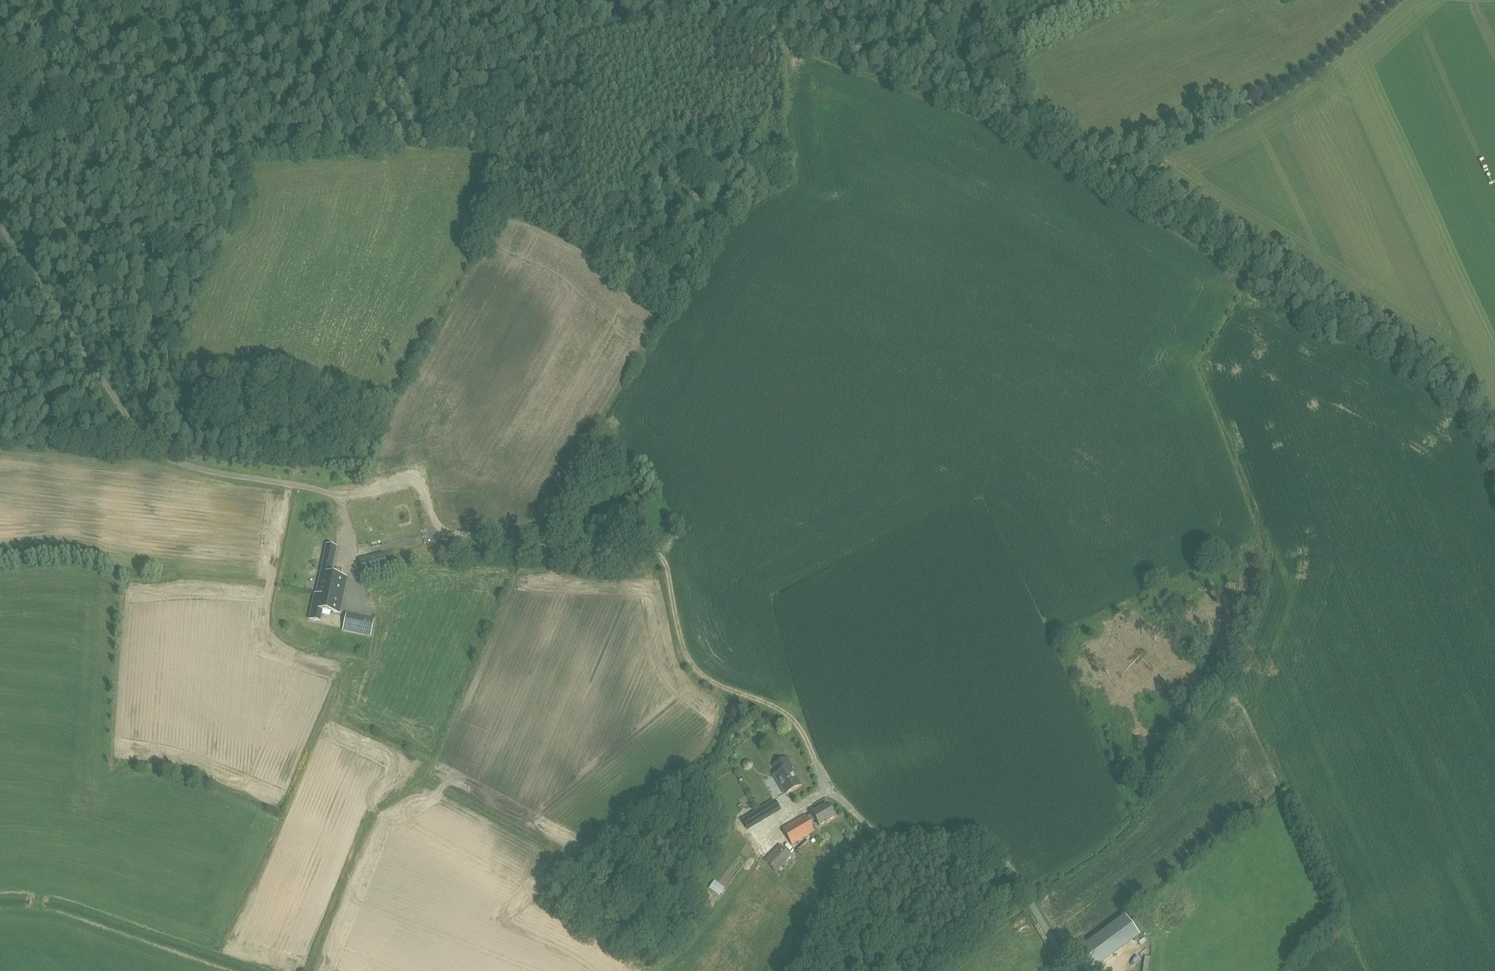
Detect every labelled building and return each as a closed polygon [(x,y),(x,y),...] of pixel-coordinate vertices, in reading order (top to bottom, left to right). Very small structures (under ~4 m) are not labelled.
[(315,593),(310,619),(320,621),(322,609),(339,613),(347,576),(331,573),(337,546),(327,543),(317,593),(315,593)] [(359,558),(364,578),(389,572),(388,568),(410,563),(410,561),(407,548),(406,546),(359,558)] [(365,619),(347,615),(344,630),(362,633),(366,619),(365,619)] [(785,793),(800,785),(791,768),(792,767),(787,757),(773,765),(778,772),(774,774),(785,793)] [(758,824),(773,815),(781,810),(775,799),(767,804),(752,813),(758,824)] [(819,826),(835,817),(827,804),(812,814),(806,817),(806,816),(783,830),(792,845),(815,832),(810,823),(815,820),(819,826)] [(776,872),(792,856),(780,844),(764,860),(776,872)] [(1099,956),(1103,962),(1139,935),(1124,915),(1073,953),(1084,968),(1099,956)]
